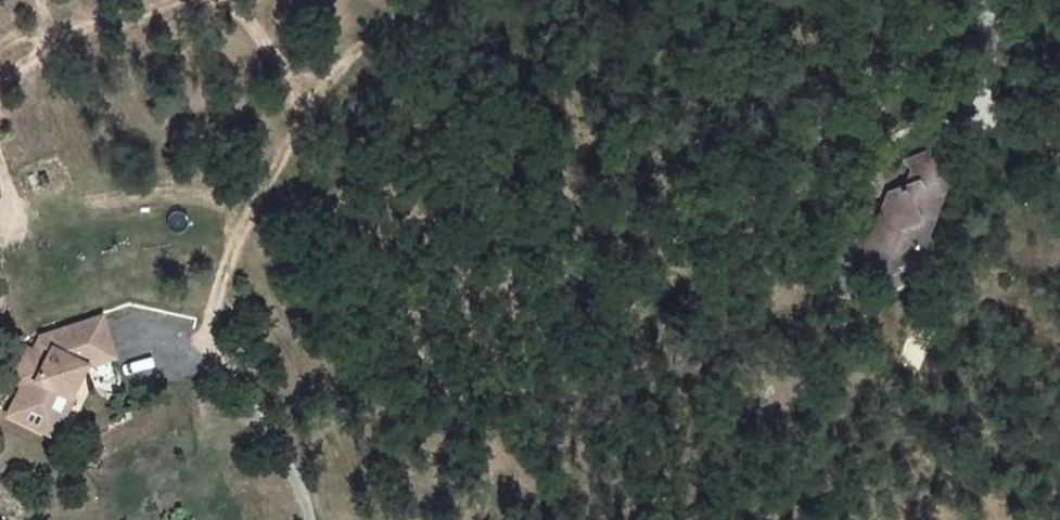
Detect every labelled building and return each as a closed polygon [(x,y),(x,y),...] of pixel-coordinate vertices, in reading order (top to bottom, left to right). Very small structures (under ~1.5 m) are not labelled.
[(869,250),(920,269),(961,157),(910,139),(869,250)] [(33,384),(25,400),(54,415),(66,392),(79,398),(91,377),(82,373),(88,361),(97,366),(124,357),(112,316),(51,335),(53,343),(49,352),(39,346),(22,378),(33,384)] [(82,373),(91,377),(97,366),(88,361),(82,373)] [(54,415),(25,400),(18,412),(62,435),(81,400),(79,398),(66,392),(54,415)]
